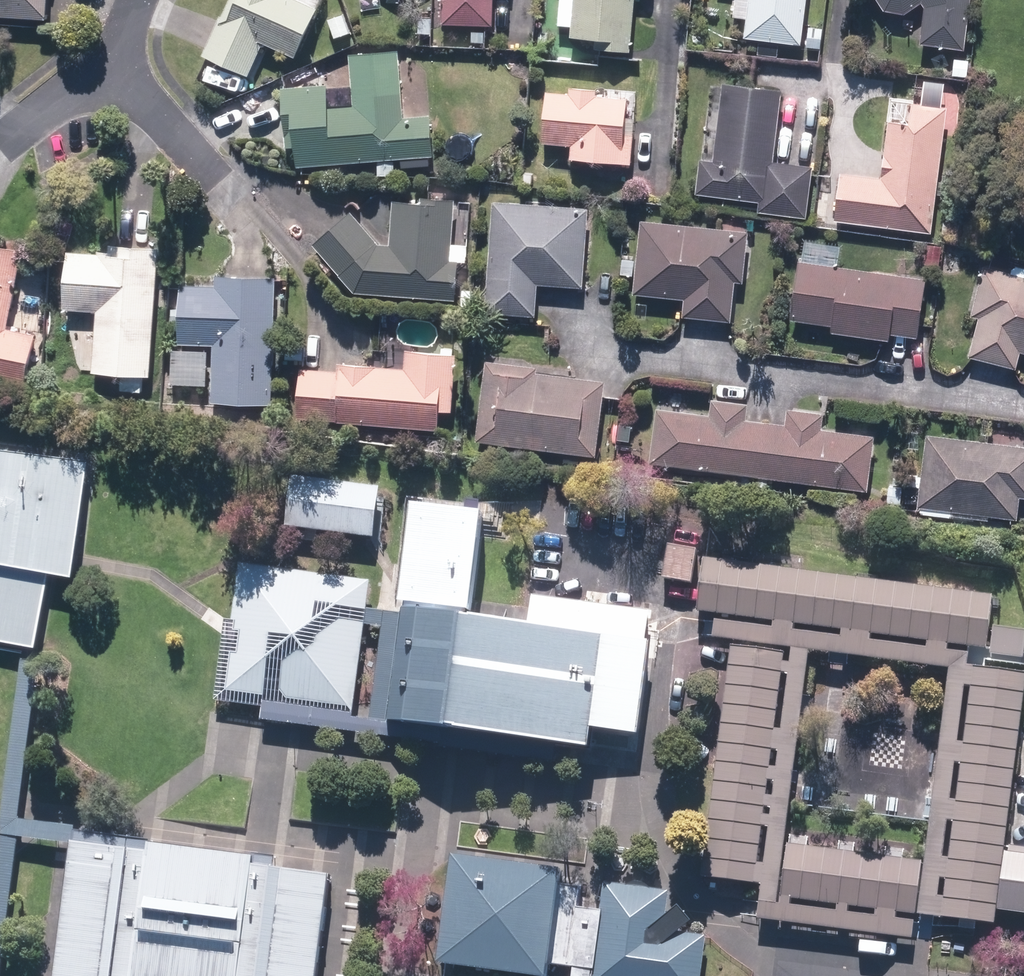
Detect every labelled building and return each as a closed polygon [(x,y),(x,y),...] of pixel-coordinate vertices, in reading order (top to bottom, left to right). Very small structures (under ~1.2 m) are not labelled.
[(51,18),(53,0),(0,0),(0,14),(51,18)] [(226,14),(224,13),(204,54),(254,78),(261,62),(258,60),(267,42),(299,57),(323,8),(306,0),(233,0),(226,14)] [(446,22),(496,24),(496,0),(447,0),(446,22)] [(573,35),(598,38),(597,47),(633,51),(639,0),(577,0),(573,35)] [(810,0),(752,0),(748,36),(805,43),(810,0)] [(886,10),(908,13),(925,2),(927,7),(923,43),(969,49),(974,0),(880,0),(886,10)] [(345,13),(330,19),(338,38),(353,32),(345,13)] [(434,17),(422,17),(421,33),(433,34),(434,17)] [(826,28),(811,26),(809,46),(823,48),(826,28)] [(487,32),(474,31),(474,42),(487,43),(487,32)] [(553,32),(543,31),(541,50),(551,51),(553,32)] [(330,83),(285,87),(289,146),(298,145),(300,167),(438,156),(434,114),(407,116),(402,48),(351,52),(355,102),(332,104),(330,83)] [(972,60),(957,58),(955,75),(970,77),(972,60)] [(935,233),(952,106),(945,105),(948,81),(928,79),(925,102),(915,101),(912,122),(892,119),(884,175),(844,170),(837,220),(935,233)] [(786,89),(726,81),(716,159),(703,157),(698,193),(760,202),(759,211),(810,218),(817,165),(777,160),(786,89)] [(573,91),(550,89),(545,142),(574,144),(573,157),(635,163),(639,116),(630,115),(632,97),(600,94),(601,87),(574,85),(573,91)] [(423,201),(397,199),(394,242),(382,242),(355,209),(315,243),(358,292),(458,299),(461,260),(454,259),(458,197),(424,195),(423,201)] [(592,206),(497,199),(489,312),(540,316),(541,300),(542,283),(586,287),(592,206)] [(753,230),(644,217),(635,293),(686,299),(684,316),(709,319),(733,321),(738,280),(746,281),(753,230)] [(844,245),(808,239),(805,259),(802,259),(793,319),(834,326),(833,331),(893,341),(895,333),(910,335),(922,337),(932,279),(841,265),(844,245)] [(29,387),(40,332),(12,326),(28,248),(0,242),(0,382),(29,387)] [(100,253),(72,250),(68,308),(80,309),(77,350),(97,352),(96,370),(153,375),(164,246),(113,242),(112,249),(101,248),(100,253)] [(987,265),(974,315),(981,316),(970,356),(993,362),(1019,369),(1023,352),(1023,274),(987,265)] [(275,403),(281,276),(219,273),(219,284),(185,282),(182,343),(216,345),(214,400),(275,403)] [(456,410),(461,351),(409,347),(409,350),(389,348),(388,364),(343,360),(342,369),(304,366),(300,417),(443,429),(444,409),(456,410)] [(541,365),(489,359),(478,440),(599,456),(609,380),(594,378),(541,371),(541,365)] [(713,413),(660,406),(653,461),(872,490),(879,435),(825,427),(827,412),(790,407),(788,423),(768,420),(750,418),(753,402),(715,397),(713,413)] [(929,432),(920,506),(1021,519),(1023,496),(1023,497),(1023,444),(929,432)] [(0,451),(0,642),(33,648),(47,573),(69,578),(85,462),(0,451)] [(379,486),(290,475),(283,525),(357,534),(370,536),(372,536),(377,498),(378,496),(379,486)] [(482,510),(410,500),(396,598),(401,599),(466,607),(469,608),(470,600),(479,536),(482,510)] [(696,547),(667,543),(661,577),(691,581),(696,547)] [(714,610),(711,628),(710,636),(790,645),(790,649),(731,642),(702,877),(760,884),(756,915),(912,934),(915,910),(993,922),(996,908),(1023,912),(1023,851),(1003,849),(1009,805),(1013,772),(1023,682),(1023,670),(967,663),(970,644),(986,646),(992,592),(703,556),(697,608),(714,610)] [(367,580),(243,563),(235,620),(223,618),(221,634),(212,699),(216,700),(261,706),(262,700),(350,711),(362,622),(364,606),(367,580)] [(466,607),(401,599),(399,611),(386,719),(554,740),(585,744),(588,725),(636,731),(652,610),(572,600),(530,595),(527,621),(465,613),(466,607)] [(350,711),(262,700),(261,706),(260,719),(551,758),(554,740),(386,719),(399,611),(376,608),(364,606),(362,622),(381,625),(368,718),(351,716),(351,713),(350,711)] [(1023,650),(1023,628),(992,624),(988,652),(1023,656),(1023,650)] [(15,857),(18,835),(33,837),(57,840),(69,842),(71,829),(71,825),(15,818),(27,730),(36,662),(22,660),(0,826),(0,829),(0,970),(15,857)] [(264,855),(251,853),(147,841),(137,840),(71,829),(69,842),(52,975),(315,975),(327,872),(271,867),(272,856),(264,855)] [(602,880),(598,908),(577,906),(580,885),(560,882),(562,866),(449,852),(434,962),(545,975),(547,962),(571,965),(582,966),(593,968),(592,975),(700,975),(705,937),(705,934),(676,931),(690,918),(677,903),(665,914),(669,888),(602,880)] [(570,975),(592,975),(593,968),(582,966),(571,965),(570,975)]
